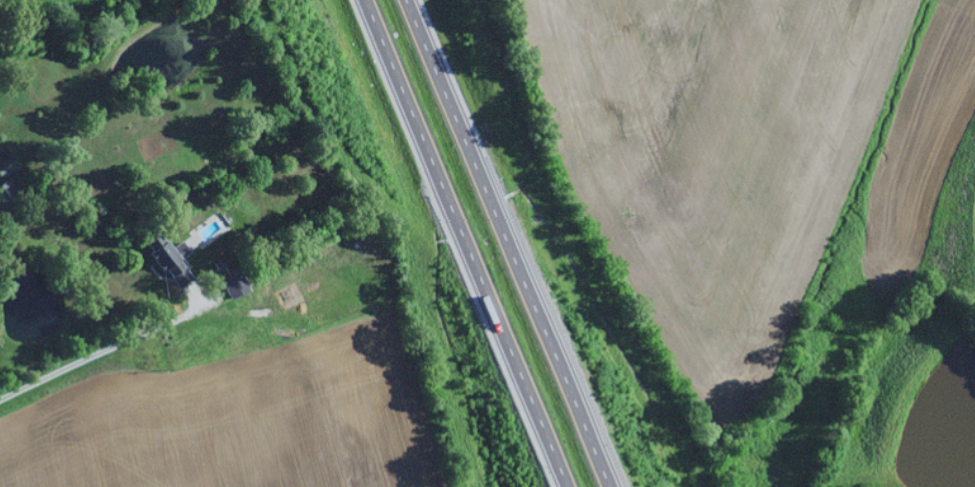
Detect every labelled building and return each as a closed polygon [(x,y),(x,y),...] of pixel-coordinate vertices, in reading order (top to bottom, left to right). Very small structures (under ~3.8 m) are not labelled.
[(19,193),(11,178),(0,183),(0,202),(19,193)] [(176,292),(191,280),(178,263),(189,254),(180,242),(169,251),(162,242),(146,255),(176,292)] [(223,282),(228,300),(247,294),(241,276),(223,282)]
